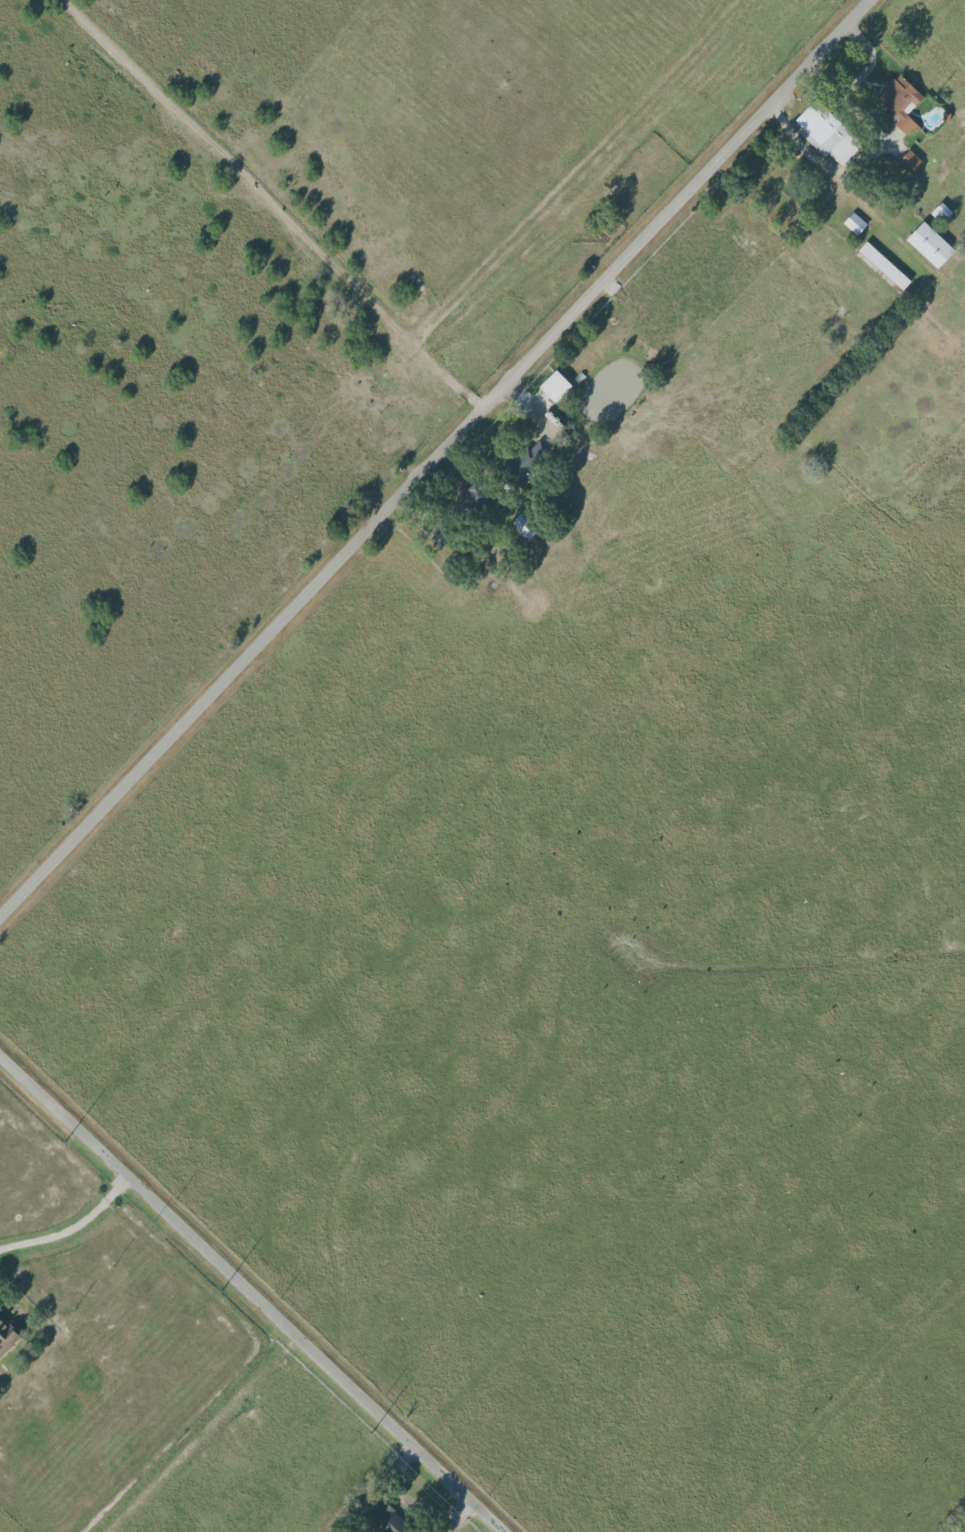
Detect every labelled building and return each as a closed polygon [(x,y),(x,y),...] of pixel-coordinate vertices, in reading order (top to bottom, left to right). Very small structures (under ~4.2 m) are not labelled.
[(794,121),(802,129),(798,133),(824,158),(828,154),(842,167),(862,145),(823,109),(818,114),(812,109),(818,102),(814,99),(794,121)] [(926,133),(904,114),(894,126),(911,140),(916,134),(921,138),(926,133)] [(921,161),(909,150),(898,161),(910,173),(921,161)] [(857,236),(867,224),(852,212),(843,224),(857,236)] [(905,240),(937,269),(955,251),(923,221),(905,240)] [(858,251),(901,291),(910,282),(867,241),(858,251)] [(571,386),(555,370),(538,387),(553,403),(571,386)] [(505,467),(520,482),(550,450),(539,439),(530,449),(526,445),(505,467)] [(458,500),(474,513),(488,495),(472,482),(458,500)] [(525,542),(538,531),(522,512),(509,524),(525,542)] [(416,1531),(381,1499),(364,1516),(382,1531),(415,1531),(416,1531)]
